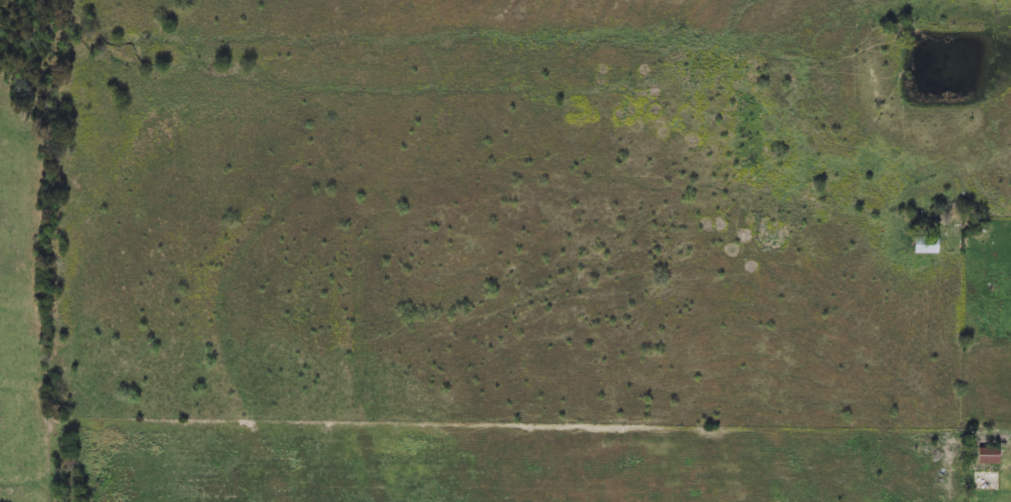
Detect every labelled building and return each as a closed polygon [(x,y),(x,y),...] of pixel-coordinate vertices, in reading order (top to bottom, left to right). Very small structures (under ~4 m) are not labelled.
[(913,254),(913,238),(937,238),(937,254),(913,254)] [(977,465),(977,449),(999,449),(999,465),(977,465)]
